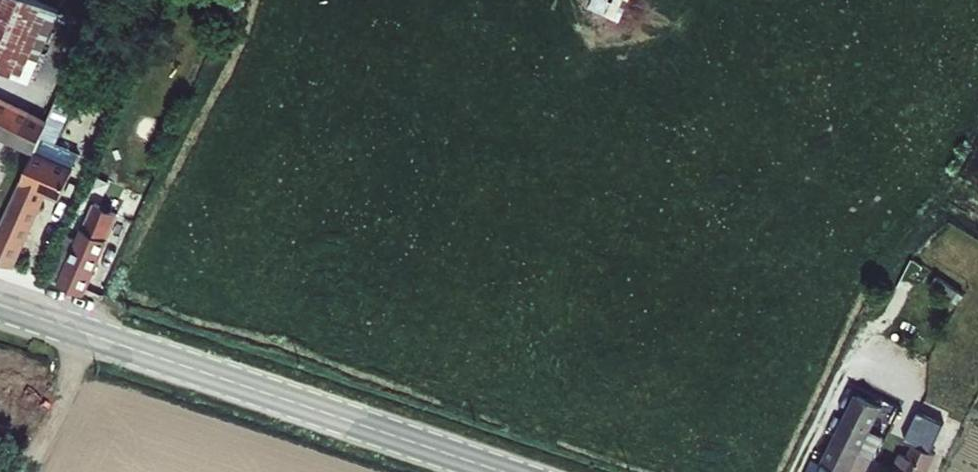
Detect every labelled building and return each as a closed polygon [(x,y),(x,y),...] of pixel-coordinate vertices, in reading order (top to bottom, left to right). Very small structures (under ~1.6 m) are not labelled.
[(47,0),(0,0),(0,65),(33,79),(63,7),(47,0)] [(586,3),(621,18),(629,0),(587,0),(586,3)] [(78,95),(63,87),(49,118),(50,119),(42,136),(57,142),(57,141),(78,95)] [(35,152),(36,149),(42,136),(50,119),(49,118),(0,94),(0,135),(35,152)] [(80,151),(57,141),(57,142),(42,136),(36,149),(74,166),(80,151)] [(36,149),(35,152),(21,181),(22,181),(1,227),(0,230),(0,260),(15,266),(48,193),(61,198),(74,166),(36,149)] [(88,195),(51,277),(87,293),(110,239),(109,238),(120,212),(88,195)] [(925,265),(912,258),(898,285),(911,292),(925,265)] [(965,294),(937,275),(931,284),(958,303),(965,294)] [(856,392),(822,459),(825,462),(846,471),(851,471),(872,429),(884,405),(856,392)] [(913,443),(932,451),(945,422),(918,410),(905,439),(913,443)] [(885,436),(872,429),(850,471),(866,471),(885,436)] [(881,471),(929,471),(938,454),(932,451),(913,443),(908,456),(900,452),(893,467),(886,463),(881,471)] [(825,462),(820,471),(846,471),(825,462)]
